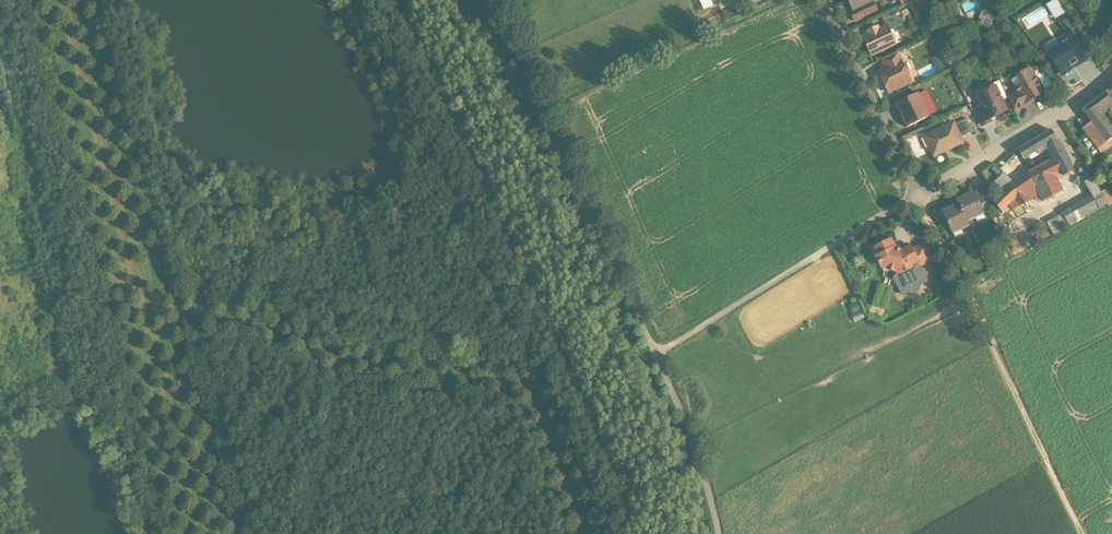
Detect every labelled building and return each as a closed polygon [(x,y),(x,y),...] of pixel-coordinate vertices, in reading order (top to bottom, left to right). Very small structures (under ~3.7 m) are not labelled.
[(704,11),(713,7),(711,0),(699,0),(704,11)] [(853,12),(850,13),(855,22),(868,16),(864,8),(881,0),(847,0),(853,12)] [(969,19),(985,11),(979,0),(974,0),(962,6),(969,19)] [(1022,32),(1052,15),(1045,2),(1015,19),(1022,32)] [(1055,20),(1062,15),(1055,3),(1048,7),(1055,20)] [(898,9),(881,18),(885,27),(886,27),(889,32),(904,25),(901,19),(903,18),(898,9)] [(991,20),(983,17),(980,24),(982,25),(980,29),(987,32),(991,20)] [(877,28),(871,31),(872,34),(862,38),(871,57),(888,48),(887,46),(894,43),(889,32),(886,27),(885,27),(879,31),(877,28)] [(1048,53),(1061,77),(1074,69),(1086,62),(1070,35),(1059,42),(1061,46),(1048,53)] [(897,53),(881,61),(886,71),(894,67),(893,66),(901,62),(897,53)] [(886,71),(879,74),(889,93),(910,83),(900,63),(901,62),(893,66),(894,67),(886,71)] [(1074,69),(1061,77),(1058,78),(1065,87),(1073,87),(1082,82),(1074,69)] [(1043,94),(1029,71),(1017,78),(1018,79),(1019,78),(1023,84),(1015,89),(1014,90),(1017,93),(1025,107),(1030,105),(1029,103),(1043,94)] [(1017,78),(1010,82),(1015,89),(1023,84),(1019,78),(1018,79),(1017,78)] [(997,93),(988,97),(986,92),(976,97),(982,108),(983,107),(989,120),(1006,112),(997,93)] [(1017,93),(1006,98),(1013,112),(1025,107),(1017,93)] [(1106,93),(1100,99),(1108,109),(1110,112),(1111,111),(1111,101),(1106,93)] [(918,95),(895,106),(906,129),(929,118),(918,95)] [(1082,111),(1091,124),(1107,144),(1111,140),(1111,134),(1099,117),(1108,109),(1100,99),(1082,111)] [(982,108),(974,111),(981,127),(990,123),(989,120),(983,107),(982,108)] [(966,121),(954,127),(960,139),(972,133),(966,121)] [(1107,144),(1091,124),(1082,130),(1097,150),(1107,144)] [(941,133),(940,131),(923,139),(933,158),(962,144),(960,139),(954,127),(941,133)] [(1051,132),(1031,144),(1036,153),(1038,156),(1048,150),(1054,162),(1063,177),(1071,173),(1055,141),(1056,141),(1051,132)] [(1097,150),(1101,155),(1111,146),(1111,140),(1107,144),(1097,150)] [(1031,144),(1018,152),(1030,174),(1038,170),(1030,156),(1036,153),(1031,144)] [(1054,162),(1046,166),(1054,182),(1063,177),(1054,162)] [(1030,174),(1028,175),(1038,194),(1042,203),(1061,193),(1054,182),(1046,166),(1038,170),(1030,174)] [(1028,175),(1014,185),(1001,196),(993,204),(1000,213),(1014,200),(1019,207),(1038,194),(1028,175)] [(989,186),(975,193),(981,206),(995,199),(989,186)] [(958,206),(942,213),(951,233),(968,225),(966,221),(982,214),(973,194),(956,202),(958,206)] [(1100,194),(1062,215),(1068,227),(1106,206),(1100,194)] [(1063,221),(1049,229),(1053,237),(1067,228),(1063,221)] [(893,250),(889,241),(875,248),(879,257),(876,258),(881,268),(884,267),(886,270),(896,273),(899,271),(900,274),(918,265),(911,251),(910,248),(901,252),(893,250)] [(923,245),(911,251),(918,265),(919,268),(928,264),(932,262),(923,245)] [(918,265),(900,274),(895,276),(893,280),(901,296),(908,292),(909,289),(910,288),(912,286),(913,285),(915,285),(917,285),(920,286),(927,282),(924,276),(932,272),(928,264),(919,268),(918,265)]
